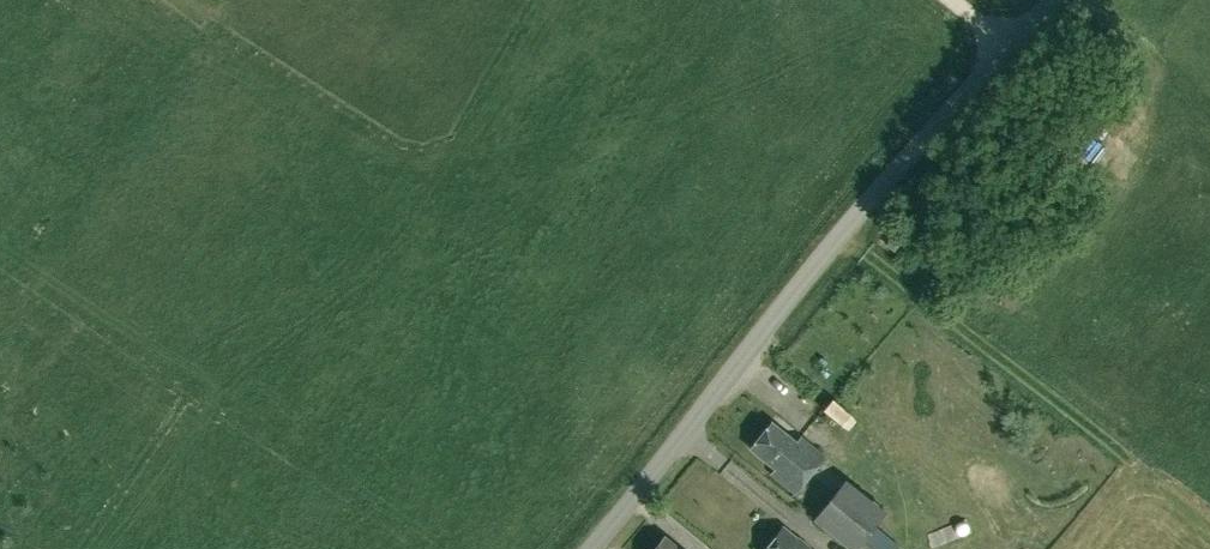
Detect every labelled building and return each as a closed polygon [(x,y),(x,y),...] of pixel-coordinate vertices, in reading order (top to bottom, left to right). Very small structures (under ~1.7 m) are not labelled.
[(752,447),(777,466),(773,471),(798,490),(824,456),(800,437),(796,442),(771,422),(752,447)] [(850,547),(882,506),(841,474),(809,516),(850,547)] [(785,526),(766,548),(814,548),(785,526)] [(899,547),(874,527),(857,548),(858,548),(897,548),(899,547)] [(666,535),(655,548),(684,548),(666,535)]
